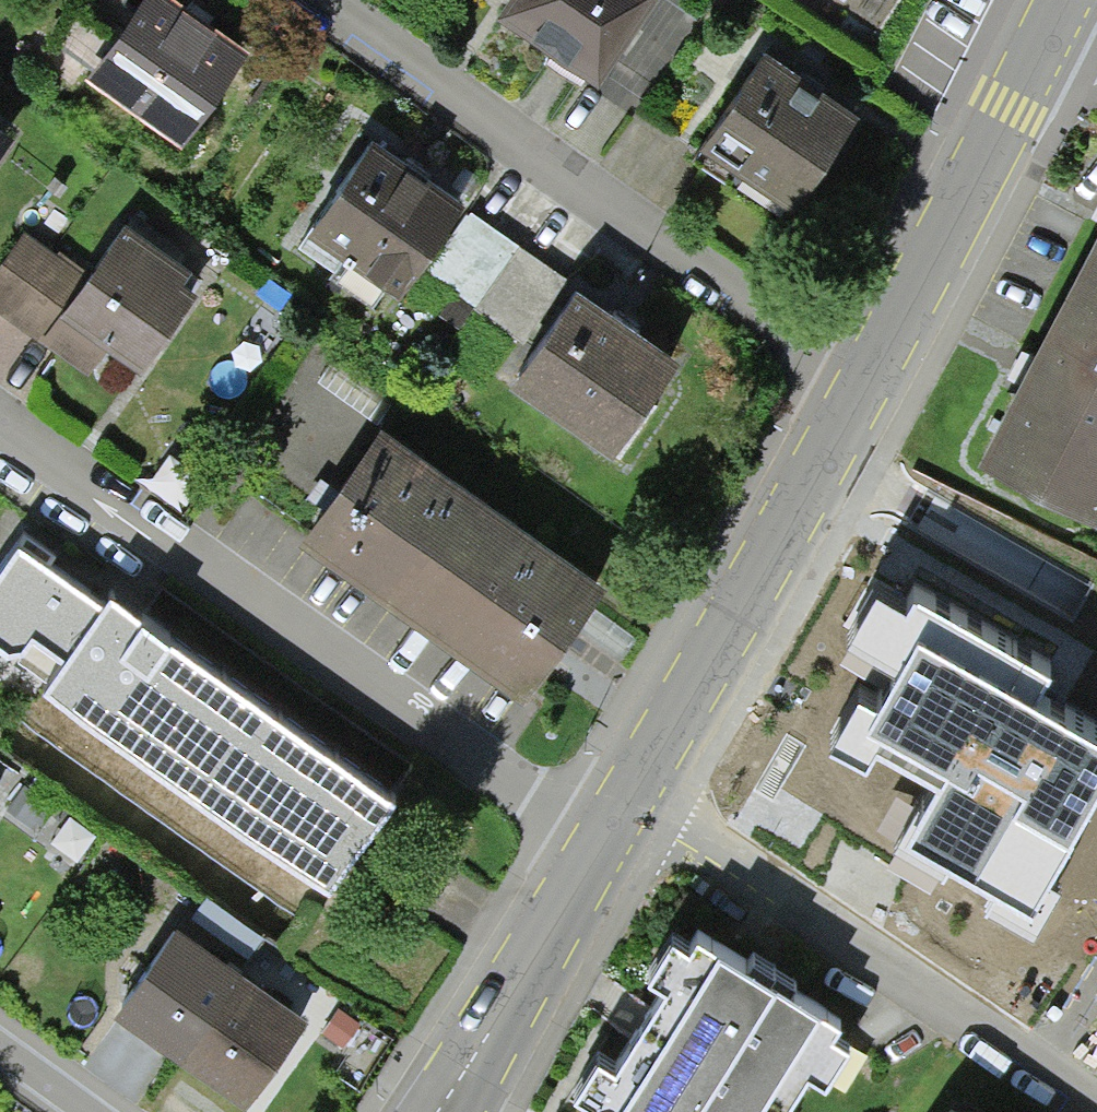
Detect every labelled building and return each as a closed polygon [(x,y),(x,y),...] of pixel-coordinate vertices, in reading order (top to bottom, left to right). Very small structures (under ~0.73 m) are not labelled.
[(636,0),(502,0),(594,62),(636,0)] [(95,97),(176,154),(242,60),(162,3),(95,97)] [(704,159),(798,218),(860,120),(766,61),(704,159)] [(12,112),(0,104),(0,129),(12,112)] [(401,280),(466,189),(368,120),(302,213),(307,217),(296,233),(373,288),(386,270),(401,280)] [(472,206),(429,268),(531,335),(572,272),(472,206)] [(1096,293),(1096,207),(1061,275),(1096,293)] [(197,282),(186,274),(196,261),(131,214),(91,269),(31,226),(0,269),(0,307),(44,338),(48,332),(90,362),(110,335),(142,358),(197,282)] [(522,371),(612,433),(678,337),(587,275),(522,371)] [(1092,506),(1096,496),(1096,293),(1061,275),(975,448),(1092,506)] [(531,677),(610,563),(381,408),(303,522),(531,677)] [(380,798),(8,547),(0,559),(0,672),(320,888),(380,798)] [(992,826),(1075,621),(898,550),(815,755),(992,826)] [(807,1071),(821,1080),(847,1038),(832,1028),(839,1017),(698,930),(691,940),(675,929),(654,963),(669,973),(641,1018),(618,1054),(601,1044),(579,1080),(592,1089),(580,1108),(587,1111),(781,1111),(807,1071)] [(247,1091),(298,1020),(173,932),(122,1004),(247,1091)] [(989,1091),(982,1100),(952,1079),(929,1111),(1019,1111),(989,1091)]
